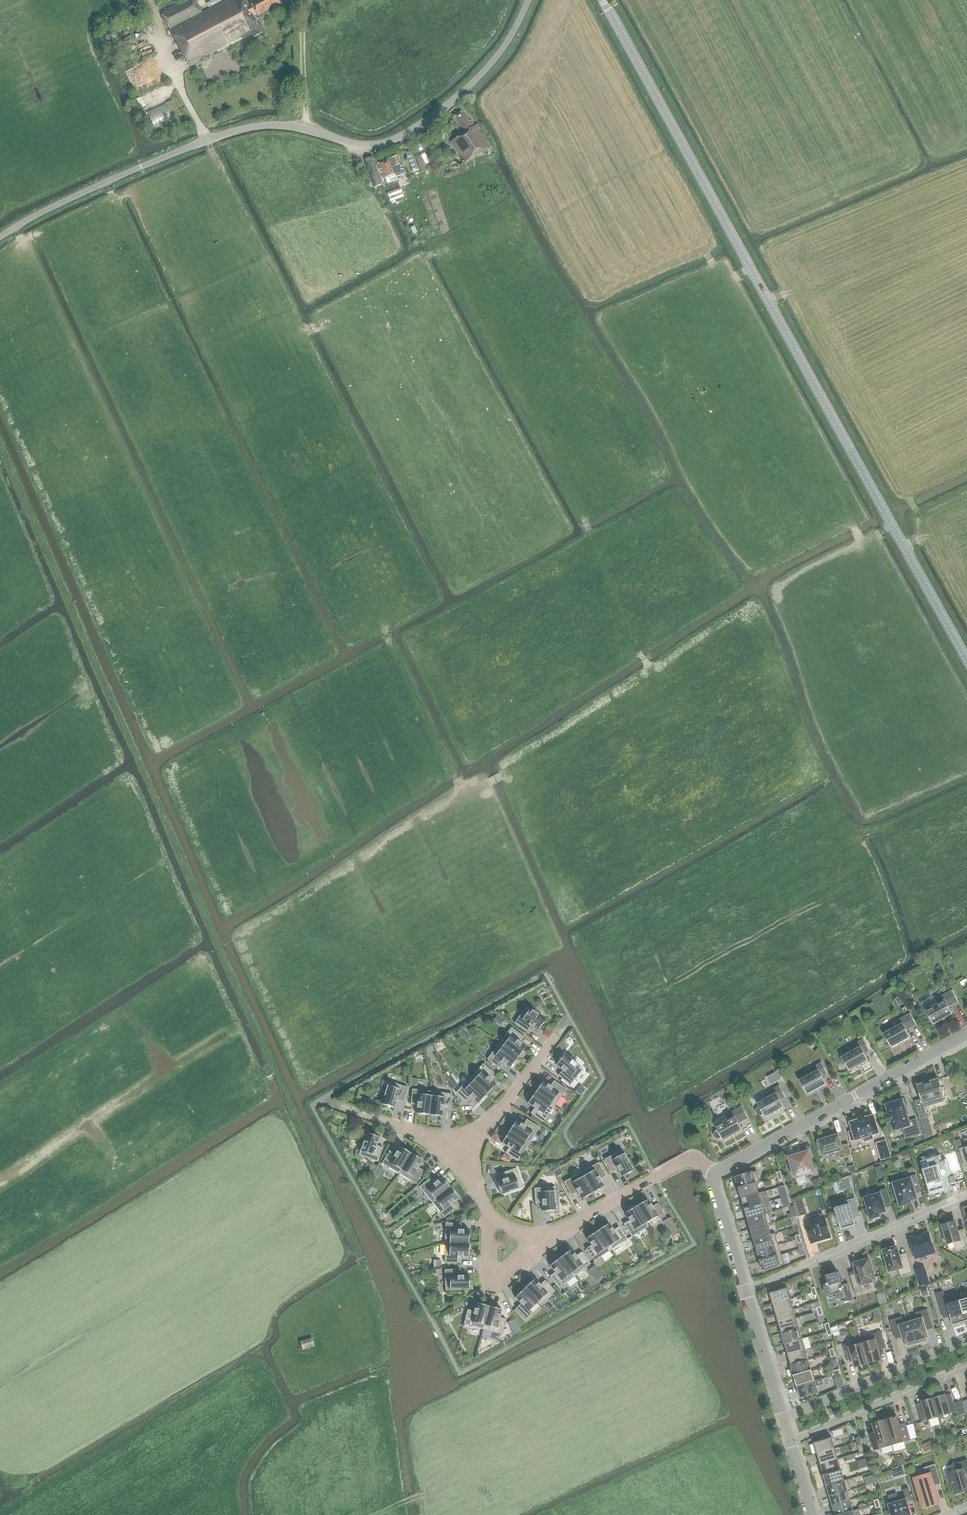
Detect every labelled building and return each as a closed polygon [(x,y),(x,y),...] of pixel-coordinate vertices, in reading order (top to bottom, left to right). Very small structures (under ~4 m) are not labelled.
[(189,65),(190,67),(251,35),(253,38),(262,33),(254,17),(257,15),(258,18),(265,15),(264,13),(281,4),(278,0),(252,0),(250,1),(249,0),(228,0),(203,13),(196,0),(186,0),(162,12),(189,65)] [(167,103),(148,110),(155,127),(174,119),(167,103)] [(453,118),(458,126),(456,127),(461,136),(451,143),(465,164),(490,147),(471,120),(469,122),(463,111),(453,118)] [(414,150),(407,152),(414,171),(421,169),(414,150)] [(364,159),(374,187),(382,184),(372,156),(364,159)] [(390,159),(391,159),(377,164),(379,171),(382,170),(385,178),(395,175),(392,167),(401,164),(398,156),(390,159)] [(402,190),(396,192),(390,193),(392,200),(404,196),(402,190)] [(937,1004),(925,1011),(933,1025),(952,1014),(948,1007),(958,1002),(952,990),(935,1000),(937,1004)] [(545,1020),(526,1006),(514,1023),(526,1032),(530,1026),(537,1031),(545,1020)] [(883,1034),(891,1048),(910,1037),(907,1030),(916,1025),(910,1013),(893,1023),(895,1027),(883,1034)] [(500,1024),(503,1020),(496,1015),(493,1019),(500,1024)] [(511,1027),(499,1043),(517,1058),(526,1047),(519,1042),(523,1037),(511,1027)] [(465,1034),(461,1038),(466,1043),(471,1038),(465,1034)] [(863,1039),(857,1042),(860,1047),(841,1057),(849,1071),(868,1061),(864,1054),(870,1051),(863,1039)] [(487,1059),(499,1068),(503,1063),(509,1068),(517,1058),(499,1043),(487,1059)] [(582,1069),(564,1054),(555,1065),(562,1070),(558,1075),(569,1085),(582,1069)] [(821,1062),(815,1066),(818,1070),(799,1080),(807,1094),(826,1084),(823,1077),(828,1074),(821,1062)] [(483,1063),(469,1078),(486,1094),(496,1084),(489,1078),(494,1074),(483,1063)] [(777,1071),(767,1077),(771,1085),(782,1079),(777,1071)] [(469,1078),(455,1093),(467,1103),(471,1098),(477,1104),(486,1094),(469,1078)] [(921,1100),(915,1102),(920,1119),(927,1117),(924,1107),(935,1103),(943,1101),(942,1097),(944,1097),(939,1079),(930,1082),(925,1083),(917,1086),(921,1100)] [(403,1102),(407,1087),(388,1081),(381,1104),(394,1108),(397,1100),(403,1102)] [(535,1092),(554,1106),(566,1089),(553,1081),(550,1086),(543,1081),(535,1092)] [(580,1085),(575,1092),(580,1096),(585,1089),(580,1085)] [(757,1108),(756,1110),(756,1112),(757,1114),(759,1116),(761,1116),(763,1115),(765,1118),(784,1107),(781,1100),(786,1097),(779,1085),(767,1093),(769,1097),(757,1103),(759,1107),(757,1108)] [(416,1113),(429,1115),(432,1092),(412,1089),(410,1104),(417,1105),(416,1113)] [(443,1108),(450,1109),(452,1094),(432,1092),(429,1115),(442,1117),(443,1108)] [(543,1122),(554,1106),(535,1092),(527,1103),(534,1108),(530,1113),(543,1122)] [(369,1107),(371,1100),(363,1097),(360,1105),(369,1107)] [(888,1114),(886,1115),(888,1123),(891,1122),(893,1131),(905,1128),(908,1138),(920,1134),(916,1119),(909,1121),(902,1100),(893,1103),(893,1101),(887,1103),(887,1104),(886,1105),(888,1114)] [(742,1106),(713,1122),(715,1127),(717,1130),(715,1131),(714,1133),(714,1135),(715,1138),(717,1139),(719,1139),(721,1138),(723,1141),(742,1130),(739,1123),(749,1118),(742,1106)] [(873,1115),(865,1118),(864,1117),(858,1119),(859,1120),(850,1123),(852,1129),(853,1131),(849,1133),(852,1141),(855,1140),(863,1138),(864,1141),(872,1139),(871,1135),(879,1133),(873,1115)] [(516,1120),(508,1132),(528,1144),(539,1127),(526,1119),(523,1125),(516,1120)] [(929,1121),(922,1123),(926,1137),(933,1135),(929,1121)] [(505,1153),(518,1161),(528,1144),(508,1132),(501,1143),(508,1147),(505,1153)] [(377,1145),(379,1138),(366,1133),(358,1155),(377,1162),(383,1148),(377,1145)] [(837,1151),(840,1159),(852,1155),(848,1144),(842,1146),(838,1135),(818,1141),(819,1143),(816,1144),(819,1151),(821,1150),(822,1155),(837,1151)] [(381,1163),(398,1174),(410,1153),(399,1146),(395,1154),(389,1150),(381,1163)] [(622,1149),(604,1159),(611,1173),(617,1169),(621,1177),(633,1170),(622,1149)] [(794,1177),(815,1171),(809,1151),(788,1157),(794,1177)] [(879,1154),(881,1160),(890,1157),(888,1151),(879,1154)] [(416,1184),(423,1171),(418,1167),(422,1160),(410,1153),(398,1174),(416,1184)] [(504,1155),(500,1161),(506,1165),(510,1159),(504,1155)] [(939,1156),(920,1162),(930,1193),(944,1188),(941,1177),(942,1176),(949,1174),(945,1161),(940,1162),(939,1156)] [(598,1162),(581,1172),(592,1193),(604,1186),(600,1179),(606,1176),(598,1162)] [(504,1179),(496,1182),(501,1195),(523,1187),(516,1168),(502,1173),(504,1179)] [(562,1173),(559,1168),(554,1171),(556,1176),(562,1173)] [(735,1177),(738,1188),(756,1183),(760,1182),(756,1171),(753,1172),(735,1177)] [(581,1199),(592,1193),(581,1172),(563,1182),(571,1195),(576,1192),(581,1199)] [(894,1186),(892,1187),(894,1194),(896,1194),(900,1206),(911,1203),(910,1200),(916,1199),(915,1194),(921,1192),(916,1175),(909,1177),(910,1179),(893,1183),(894,1186)] [(848,1176),(832,1183),(835,1193),(852,1188),(848,1176)] [(441,1177),(435,1182),(431,1177),(419,1187),(431,1202),(450,1187),(441,1177)] [(813,1183),(815,1189),(822,1186),(819,1180),(813,1183)] [(741,1198),(759,1193),(756,1183),(738,1188),(741,1198)] [(431,1202),(444,1218),(456,1208),(452,1203),(458,1198),(450,1187),(431,1202)] [(554,1187),(534,1188),(535,1203),(541,1203),(542,1211),(556,1210),(554,1187)] [(886,1212),(884,1208),(891,1206),(886,1188),(879,1191),(879,1194),(864,1198),(871,1219),(880,1216),(879,1214),(886,1212)] [(762,1203),(759,1193),(741,1198),(744,1209),(762,1203)] [(788,1196),(781,1198),(784,1208),(791,1206),(788,1196)] [(845,1206),(835,1209),(837,1216),(840,1224),(842,1231),(849,1229),(848,1227),(855,1225),(853,1218),(860,1216),(855,1198),(843,1201),(845,1206)] [(647,1199),(636,1206),(646,1223),(657,1216),(659,1220),(665,1216),(657,1203),(652,1206),(647,1199)] [(802,1204),(804,1203),(803,1199),(795,1201),(799,1216),(805,1215),(802,1204)] [(747,1219),(765,1214),(762,1203),(744,1209),(747,1219)] [(648,1226),(646,1223),(636,1206),(624,1213),(629,1220),(623,1224),(631,1237),(648,1226)] [(751,1229),(768,1224),(768,1225),(772,1223),(769,1212),(765,1214),(747,1219),(751,1229)] [(671,1237),(679,1232),(669,1216),(661,1221),(671,1237)] [(834,1226),(840,1224),(837,1216),(831,1217),(834,1226)] [(830,1238),(824,1218),(805,1224),(811,1243),(830,1238)] [(959,1235),(955,1222),(942,1225),(944,1232),(942,1233),(944,1240),(946,1240),(947,1244),(954,1243),(956,1250),(966,1246),(966,1239),(965,1233),(959,1235)] [(469,1230),(460,1230),(460,1223),(445,1223),(445,1243),(468,1243),(469,1230)] [(608,1223),(597,1231),(610,1250),(627,1239),(618,1226),(613,1230),(608,1223)] [(754,1240),(771,1235),(771,1234),(768,1225),(768,1224),(751,1229),(754,1240)] [(594,1261),(610,1250),(597,1231),(586,1238),(591,1245),(585,1249),(594,1261)] [(775,1233),(771,1234),(771,1235),(754,1240),(757,1250),(778,1244),(775,1233)] [(910,1239),(915,1257),(927,1253),(927,1254),(927,1253),(928,1254),(932,1253),(934,1250),(933,1246),(932,1245),(928,1234),(910,1239)] [(445,1243),(444,1263),(459,1263),(460,1257),(468,1257),(468,1243),(445,1243)] [(781,1254),(778,1244),(757,1250),(760,1260),(781,1254)] [(898,1269),(900,1275),(911,1272),(907,1259),(901,1261),(896,1247),(891,1248),(890,1247),(884,1248),(884,1250),(883,1251),(889,1272),(898,1269)] [(571,1249),(560,1257),(574,1276),(590,1264),(581,1252),(576,1256),(571,1249)] [(781,1254),(760,1260),(763,1271),(781,1266),(780,1266),(784,1265),(781,1254)] [(558,1288),(574,1276),(560,1257),(549,1265),(554,1272),(549,1276),(558,1288)] [(853,1264),(857,1274),(850,1276),(855,1293),(862,1291),(861,1285),(876,1281),(869,1259),(867,1259),(867,1258),(860,1260),(860,1262),(853,1264)] [(602,1275),(594,1265),(588,1271),(596,1281),(602,1275)] [(915,1270),(920,1285),(929,1283),(928,1278),(925,1279),(922,1268),(915,1270)] [(460,1269),(444,1270),(445,1290),(469,1289),(468,1275),(460,1276),(460,1269)] [(825,1286),(824,1286),(828,1299),(829,1299),(828,1299),(835,1297),(836,1299),(841,1298),(843,1302),(853,1299),(848,1283),(841,1285),(838,1272),(826,1276),(828,1283),(826,1284),(827,1285),(825,1286)] [(534,1279),(524,1288),(538,1302),(537,1302),(540,1305),(555,1291),(544,1280),(540,1285),(534,1279)] [(538,1302),(524,1288),(514,1298),(520,1304),(516,1308),(526,1319),(531,1314),(528,1311),(537,1302),(538,1302)] [(773,1304),(790,1299),(787,1288),(769,1293),(773,1304)] [(966,1321),(966,1290),(965,1291),(966,1297),(959,1299),(966,1321)] [(943,1291),(936,1294),(940,1308),(947,1306),(952,1325),(966,1321),(959,1299),(951,1301),(949,1296),(945,1297),(943,1291)] [(790,1299),(773,1304),(776,1314),(793,1309),(790,1299)] [(473,1311),(467,1309),(463,1324),(483,1329),(488,1306),(475,1303),(473,1311)] [(483,1329),(502,1334),(506,1319),(499,1318),(502,1310),(488,1306),(483,1329)] [(793,1309),(776,1314),(778,1324),(796,1318),(793,1309)] [(925,1338),(928,1337),(924,1322),(931,1320),(927,1309),(915,1313),(916,1316),(910,1318),(917,1343),(926,1340),(925,1338)] [(796,1318),(778,1324),(781,1334),(799,1329),(803,1328),(800,1317),(796,1318)] [(902,1317),(890,1320),(893,1332),(900,1330),(904,1344),(907,1343),(908,1345),(917,1343),(910,1318),(903,1320),(902,1317)] [(515,1319),(508,1322),(511,1329),(518,1326),(515,1319)] [(799,1329),(781,1334),(785,1344),(802,1339),(799,1329)] [(870,1341),(862,1344),(868,1364),(881,1360),(878,1348),(885,1346),(882,1335),(881,1332),(868,1335),(870,1341)] [(312,1338),(300,1341),(302,1349),(314,1346),(312,1338)] [(802,1339),(785,1344),(788,1355),(805,1349),(802,1339)] [(855,1367),(868,1364),(862,1344),(849,1347),(848,1344),(842,1346),(846,1358),(851,1356),(855,1367)] [(805,1349),(788,1355),(791,1365),(808,1360),(805,1349)] [(837,1364),(835,1356),(831,1357),(828,1358),(830,1366),(837,1364)] [(808,1360),(791,1365),(794,1375),(811,1370),(808,1360)] [(811,1370),(794,1375),(797,1386),(815,1381),(811,1370)] [(821,1379),(815,1381),(797,1386),(801,1398),(818,1393),(816,1386),(822,1384),(821,1379)] [(945,1395),(933,1398),(939,1417),(956,1412),(953,1402),(951,1394),(945,1396),(945,1395)] [(921,1422),(939,1417),(933,1398),(922,1401),(922,1402),(916,1404),(921,1422)] [(953,1402),(956,1412),(958,1417),(966,1414),(961,1400),(953,1402)] [(892,1445),(910,1440),(906,1428),(901,1430),(897,1416),(885,1420),(892,1445)] [(874,1450),(892,1445),(885,1420),(873,1423),(876,1437),(871,1439),(874,1450)] [(814,1443),(817,1454),(835,1448),(831,1437),(814,1443)] [(929,1444),(921,1447),(925,1454),(932,1451),(929,1444)] [(835,1448),(817,1454),(820,1464),(838,1459),(835,1448)] [(820,1464),(823,1475),(841,1470),(838,1459),(820,1464)] [(947,1474),(949,1481),(951,1481),(955,1494),(966,1490),(966,1483),(965,1475),(966,1474),(966,1460),(954,1463),(957,1471),(947,1474)] [(915,1479),(924,1507),(938,1503),(933,1486),(941,1483),(935,1464),(924,1468),(926,1475),(915,1479)] [(871,1468),(874,1475),(882,1473),(881,1469),(878,1466),(871,1468)] [(823,1475),(826,1486),(844,1480),(841,1470),(823,1475)] [(826,1486),(830,1496),(847,1491),(851,1490),(848,1479),(844,1480),(826,1486)] [(887,1501),(891,1514),(909,1514),(910,1514),(906,1501),(912,1500),(908,1488),(903,1490),(904,1496),(898,1498),(897,1493),(888,1496),(889,1500),(887,1501)] [(847,1491),(830,1496),(832,1505),(850,1500),(847,1491)] [(835,1514),(838,1514),(853,1511),(850,1500),(832,1505),(835,1514)]
